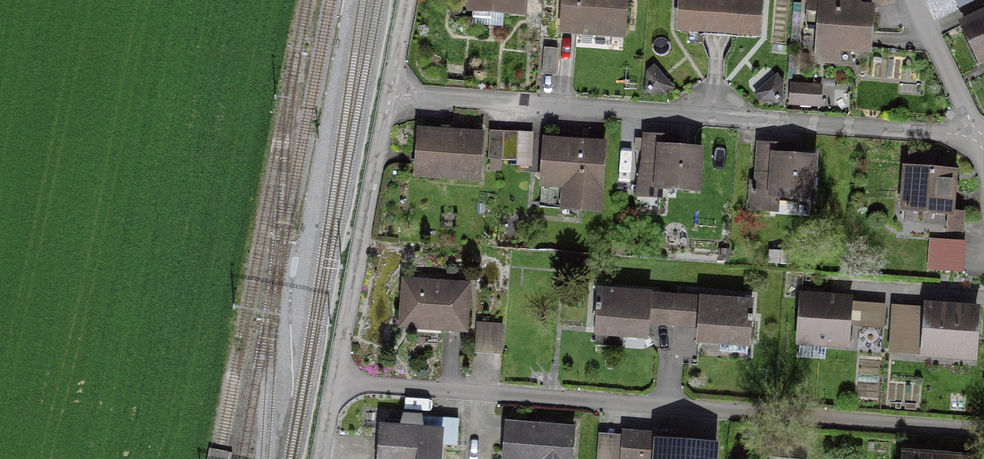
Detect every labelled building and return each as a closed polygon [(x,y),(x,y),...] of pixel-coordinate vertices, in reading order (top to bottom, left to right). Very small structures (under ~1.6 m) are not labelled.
[(463,10),(513,12),(513,0),(464,0),(463,10)] [(558,28),(625,33),(627,0),(560,0),(558,28)] [(760,0),(681,0),(680,24),(700,25),(699,35),(739,37),(739,27),(758,28),(760,0)] [(811,33),(824,33),(823,64),(845,64),(846,55),(881,56),(883,7),(866,7),(866,0),(812,0),(811,33)] [(966,27),(983,63),(983,18),(966,27)] [(555,46),(539,45),(539,70),(555,71),(555,46)] [(674,92),(647,64),(645,90),(674,92)] [(778,74),(757,93),(776,101),(778,74)] [(812,81),(781,80),(781,101),(811,102),(812,81)] [(531,159),(533,133),(507,132),(495,131),(490,131),(489,157),(531,159)] [(432,132),(419,132),(418,176),(442,177),(442,171),(482,172),(483,134),(432,132)] [(688,141),(645,139),(643,200),(665,201),(665,190),(709,192),(711,149),(688,148),(688,141)] [(612,144),(548,143),(547,191),(569,191),(568,216),(610,217),(612,144)] [(798,147),(761,145),(758,197),(821,201),(823,158),(798,157),(798,147)] [(963,172),(909,169),(906,213),(960,217),(963,172)] [(968,247),(933,244),(931,274),(966,277),(968,247)] [(478,286),(409,281),(405,329),(474,334),(478,286)] [(652,304),(653,295),(601,291),(597,344),(621,346),(623,331),(650,333),(652,304)] [(659,296),(657,328),(665,328),(681,329),(686,330),(692,330),(694,298),(659,296)] [(753,302),(703,299),(702,308),(701,336),(722,337),(721,351),(750,352),(753,302)] [(850,301),(802,299),(800,342),(848,344),(849,325),(883,326),(884,309),(850,307),(850,301)] [(979,311),(931,308),(927,355),(975,358),(979,311)] [(920,311),(895,310),(893,350),(918,351),(920,311)] [(504,327),(479,326),(479,357),(504,357),(504,327)] [(379,425),(377,458),(445,458),(447,428),(379,425)] [(514,427),(512,458),(570,458),(572,430),(514,427)] [(602,438),(601,458),(714,458),(715,447),(690,447),(690,436),(626,433),(626,439),(602,438)]
